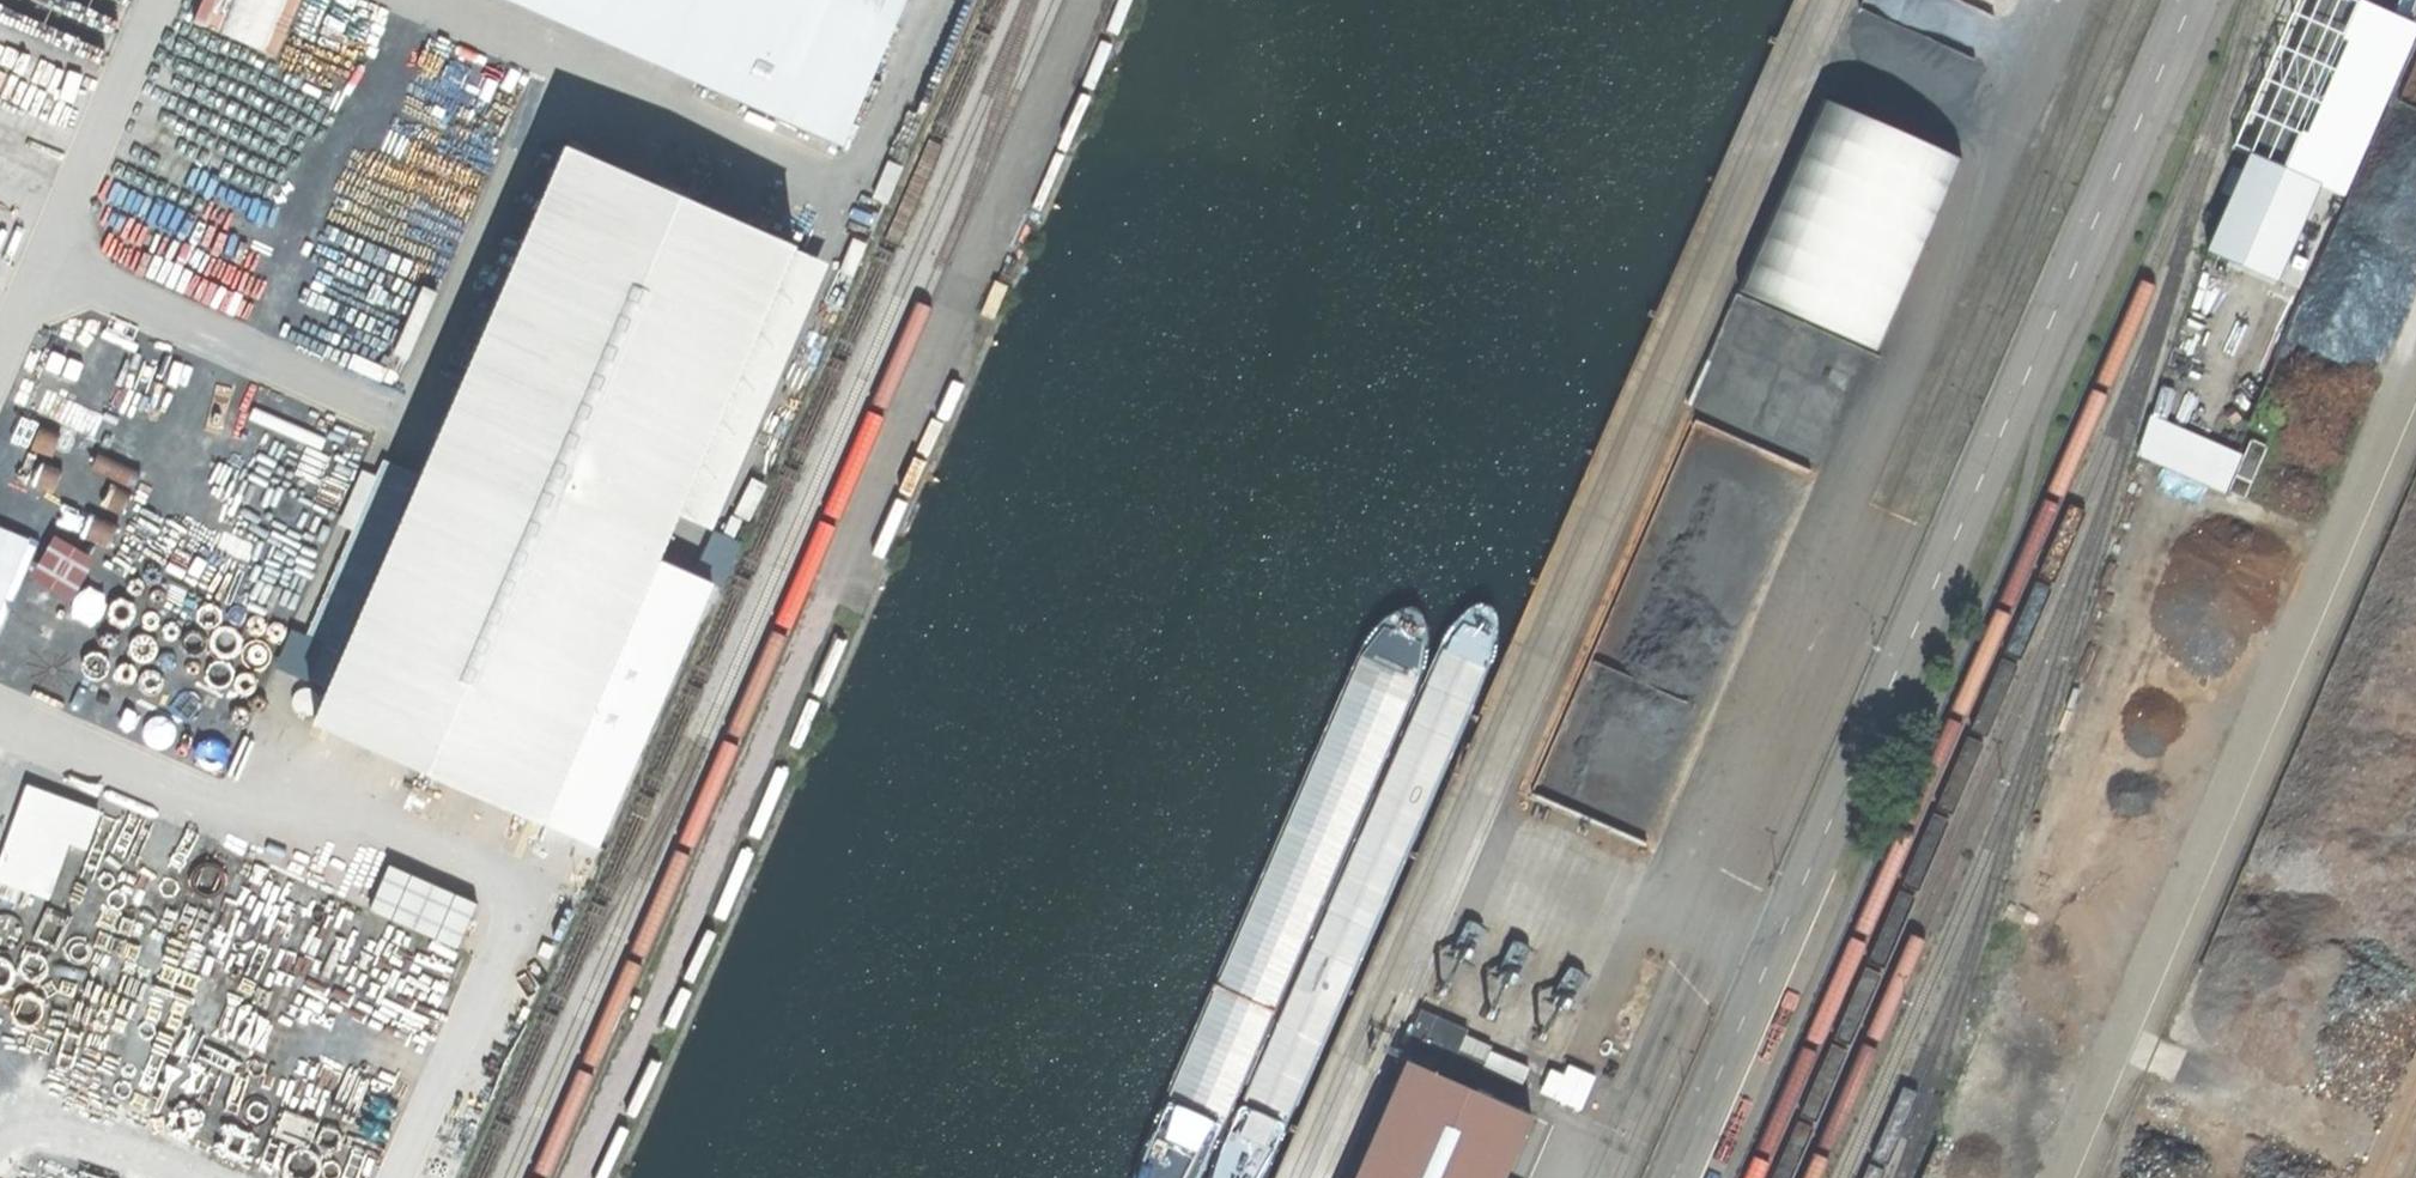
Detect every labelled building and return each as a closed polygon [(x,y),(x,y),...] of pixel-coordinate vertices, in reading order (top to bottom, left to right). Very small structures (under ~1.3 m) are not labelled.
[(191,19),(281,55),(303,0),(199,0),(191,19)] [(653,64),(681,0),(506,0),(653,64)] [(653,64),(842,147),(906,0),(681,0),(653,64)] [(2344,0),(2318,0),(2249,156),(2318,186),(2391,20),(2344,0)] [(1964,158),(1825,97),(1738,292),(1877,354),(1964,158)] [(795,249),(566,149),(314,723),(543,823),(795,249)] [(2277,279),(2318,186),(2249,156),(2248,155),(2207,248),(2277,279)] [(2227,482),(2209,516),(2228,521),(2244,491),(2227,482)] [(99,690),(117,644),(73,627),(55,672),(99,690)] [(0,861),(0,879),(55,896),(72,842),(92,848),(105,807),(24,782),(0,861)] [(1894,854),(1899,843),(1885,837),(1880,848),(1894,854)] [(417,882),(400,917),(457,944),(477,902),(428,879),(425,885),(417,882)] [(1467,1028),(1421,1008),(1410,1033),(1456,1054),(1467,1028)] [(1529,1066),(1490,1049),(1483,1066),(1522,1083),(1529,1066)] [(1356,1177),(1505,1177),(1532,1116),(1408,1062),(1356,1177)] [(1929,1153),(1917,1177),(1955,1177),(1960,1167),(1929,1153)]
